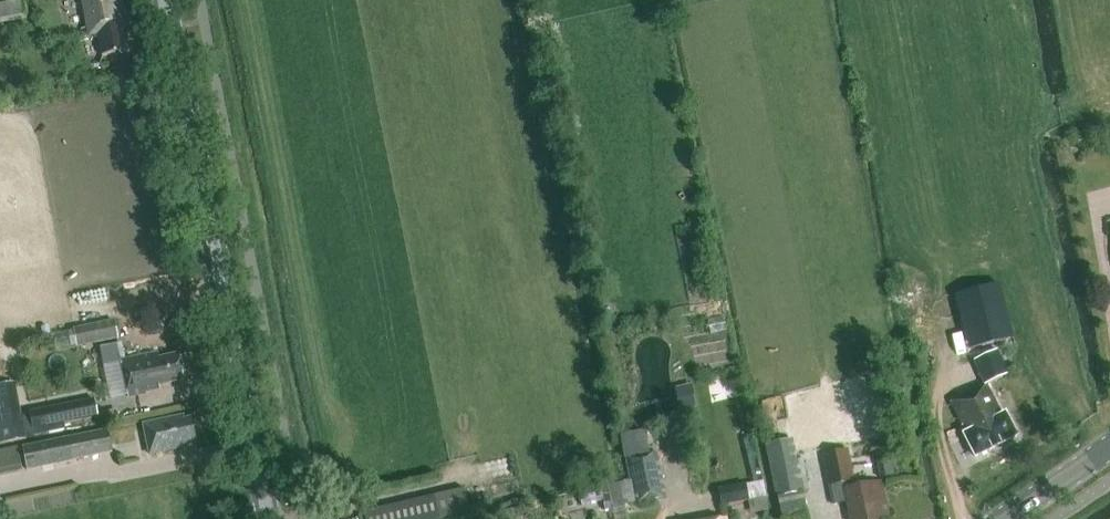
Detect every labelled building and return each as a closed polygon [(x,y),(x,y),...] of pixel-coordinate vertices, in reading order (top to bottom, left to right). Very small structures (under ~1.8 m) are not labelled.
[(24,0),(14,0),(0,2),(0,23),(27,19),(24,0)] [(129,24),(124,0),(82,0),(87,28),(81,29),(83,38),(98,36),(102,57),(127,52),(122,25),(129,24)] [(1014,335),(1004,280),(953,290),(964,345),(1014,335)] [(114,320),(73,328),(76,347),(117,338),(114,320)] [(997,350),(973,360),(985,385),(1008,374),(997,350)] [(160,385),(184,381),(178,354),(159,358),(158,353),(122,360),(123,364),(107,362),(111,385),(126,382),(129,397),(147,393),(147,392),(160,389),(160,385)] [(26,440),(15,382),(0,385),(0,445),(26,440)] [(952,403),(967,433),(1001,416),(986,386),(952,403)] [(97,417),(93,398),(28,412),(33,434),(64,427),(63,424),(97,417)] [(1001,416),(967,433),(965,434),(976,456),(1015,436),(1004,414),(1001,416)] [(188,442),(196,440),(191,420),(184,421),(183,417),(144,425),(150,455),(189,446),(188,442)] [(22,446),(27,470),(112,452),(108,429),(22,446)] [(792,440),(765,445),(776,496),(803,491),(792,440)] [(0,451),(0,476),(22,471),(18,447),(0,451)] [(888,517),(881,482),(854,487),(853,481),(847,451),(823,455),(829,485),(843,483),(844,489),(849,518),(880,518),(888,517)] [(635,502),(666,496),(656,453),(626,460),(635,502)] [(722,506),(748,501),(745,484),(719,489),(722,506)] [(612,510),(624,507),(620,485),(607,487),(612,510)] [(465,489),(364,511),(365,518),(437,518),(470,512),(465,489)] [(803,499),(779,503),(782,517),(805,513),(803,499)]
